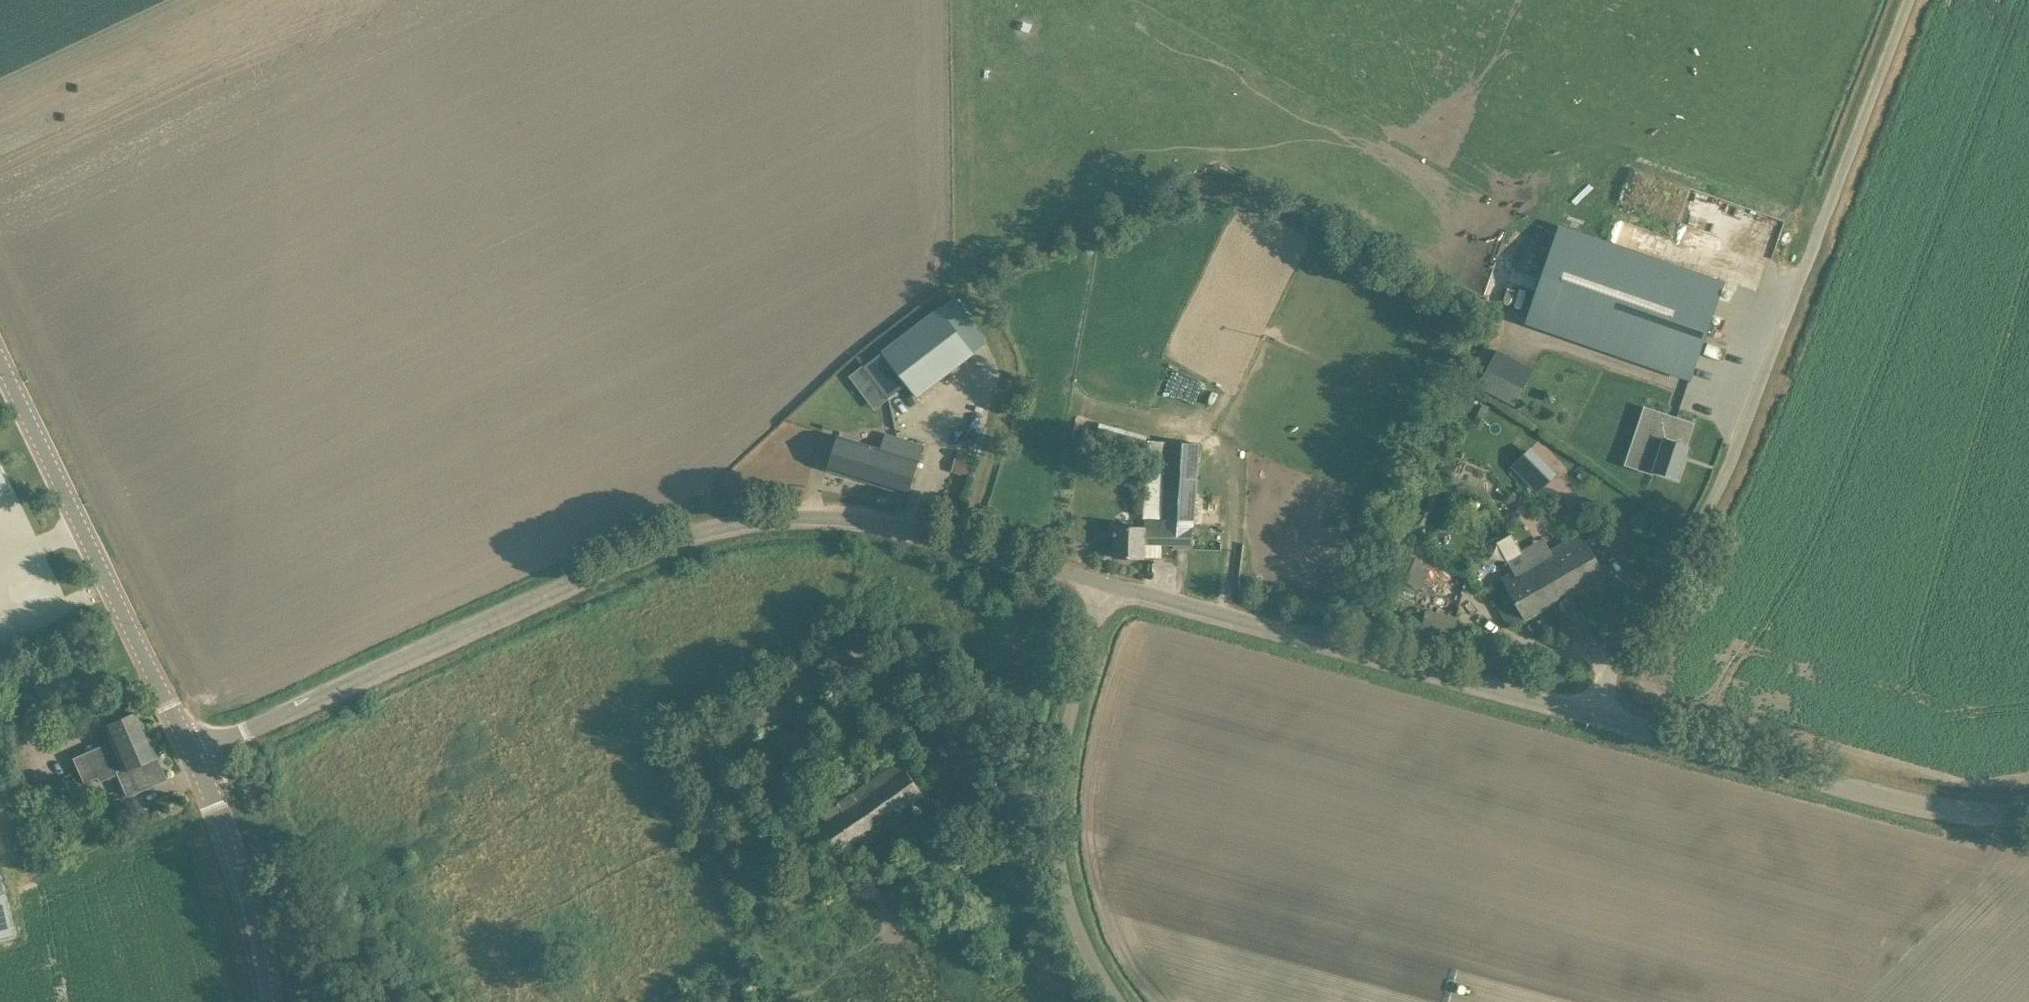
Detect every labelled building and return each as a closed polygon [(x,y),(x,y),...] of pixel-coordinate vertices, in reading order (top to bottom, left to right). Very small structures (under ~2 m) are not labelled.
[(1724,285),(1663,265),(1606,245),(1559,228),(1554,242),(1527,319),(1692,376),(1714,314),(1724,285)] [(952,298),(863,367),(873,380),(888,399),(902,388),(912,400),(987,342),(952,298)] [(1495,348),(1476,385),(1513,404),(1533,367),(1495,348)] [(873,380),(863,367),(851,377),(861,390),(873,380)] [(890,401),(880,403),(886,427),(895,425),(890,401)] [(1652,424),(1647,439),(1639,466),(1659,472),(1678,478),(1689,446),(1670,440),(1664,438),(1667,429),(1652,424)] [(828,469),(881,485),(892,450),(895,451),(899,435),(886,431),(881,447),(839,435),(834,450),(828,469)] [(909,494),(915,475),(925,443),(899,435),(895,451),(892,450),(881,485),(909,494)] [(1166,443),(1164,492),(1163,513),(1161,513),(1161,518),(1145,518),(1145,527),(1116,526),(1115,537),(1115,557),(1144,558),(1145,544),(1174,545),(1174,548),(1193,549),(1194,516),(1195,516),(1195,515),(1189,515),(1190,492),(1196,493),(1198,444),(1166,443)] [(1543,461),(1531,449),(1514,467),(1526,479),(1543,461)] [(956,457),(952,471),(968,476),(972,462),(956,457)] [(9,490),(0,471),(0,494),(9,490)] [(1463,481),(1456,477),(1450,475),(1444,487),(1451,490),(1452,486),(1459,489),(1463,481)] [(1551,603),(1605,572),(1582,532),(1529,563),(1551,603)] [(1402,581),(1425,586),(1430,566),(1406,561),(1402,581)] [(1551,603),(1529,563),(1502,578),(1505,583),(1492,591),(1512,625),(1524,617),(1525,618),(1551,603)] [(867,683),(879,675),(852,634),(840,642),(867,683)] [(125,795),(146,787),(164,779),(135,712),(117,720),(102,726),(109,742),(74,757),(74,758),(72,759),(82,783),(96,777),(98,781),(116,773),(125,795)] [(932,742),(945,763),(966,750),(953,729),(932,742)] [(828,822),(814,832),(832,858),(924,794),(900,760),(823,814),(828,822)]
